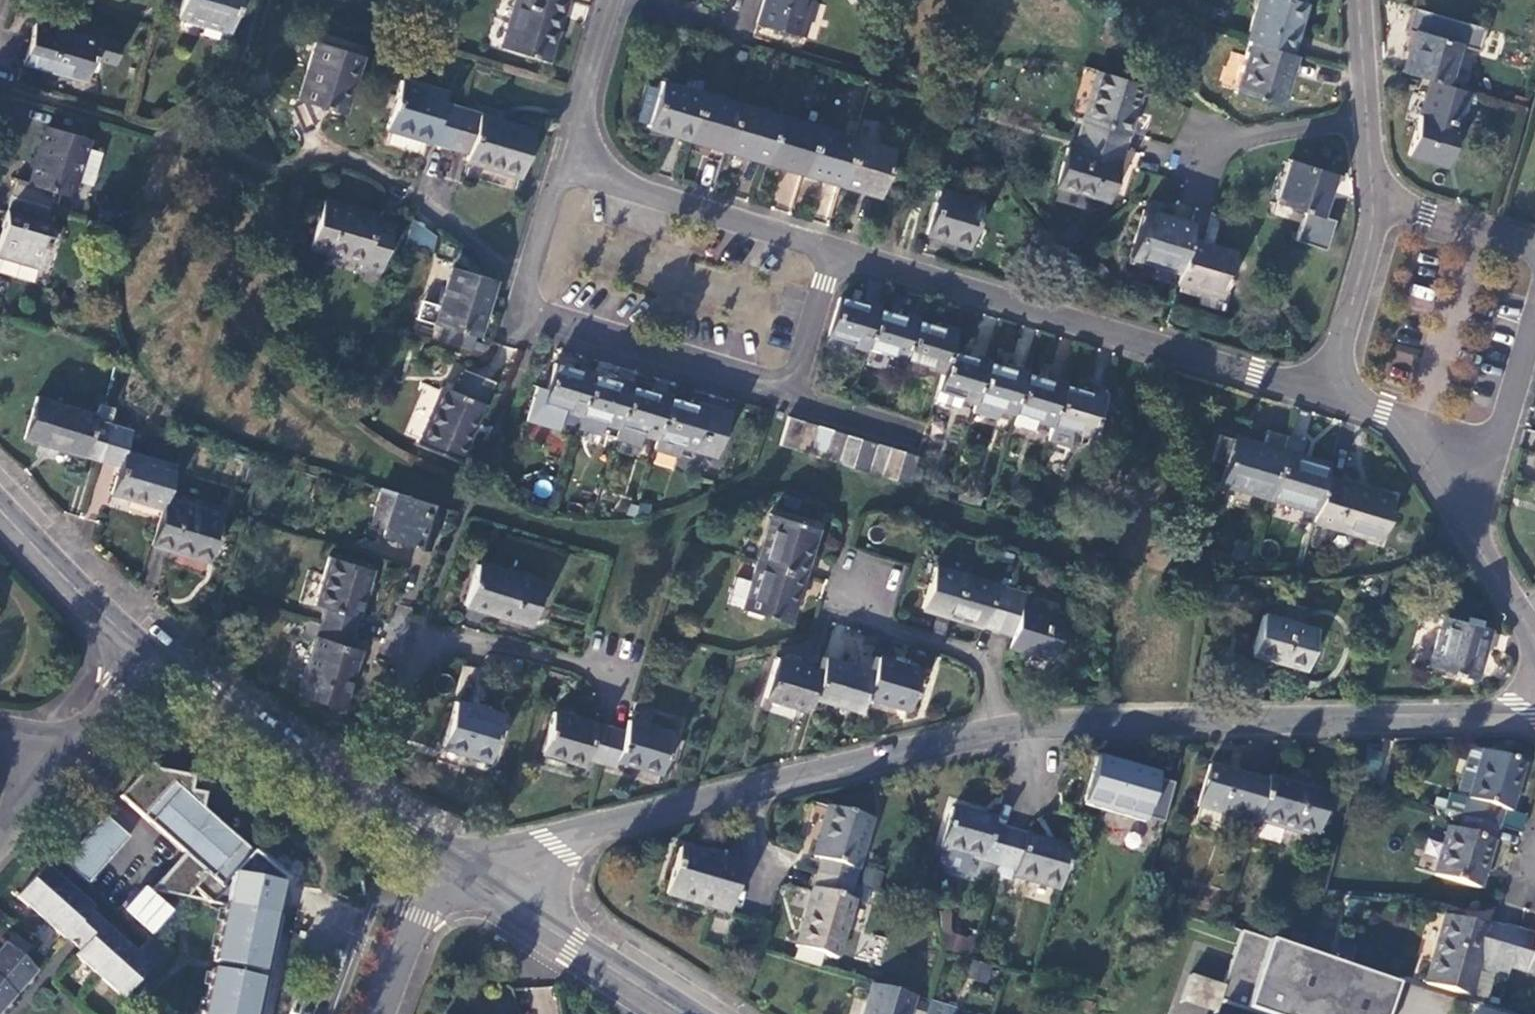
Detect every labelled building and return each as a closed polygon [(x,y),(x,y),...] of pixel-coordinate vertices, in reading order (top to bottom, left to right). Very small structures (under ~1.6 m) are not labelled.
[(176,16),(229,32),(238,0),(181,0),(176,16)] [(501,48),(547,62),(565,0),(515,0),(501,48)] [(758,21),(798,33),(808,0),(765,0),(758,21)] [(1245,40),(1250,42),(1289,53),(1304,2),(1296,0),(1257,0),(1245,40)] [(35,22),(23,62),(86,80),(93,57),(113,62),(119,41),(95,34),(94,39),(35,22)] [(1414,31),(1402,72),(1429,80),(1446,85),(1458,44),(1414,31)] [(315,40),(296,100),(342,114),(360,54),(315,40)] [(1250,42),(1235,92),(1278,105),(1293,54),(1289,53),(1250,42)] [(1097,71),(1078,136),(1124,149),(1143,84),(1097,71)] [(390,129),(425,140),(449,147),(460,109),(443,104),(446,93),(400,80),(386,128),(390,129)] [(1429,80),(1408,155),(1447,166),(1466,101),(1473,103),(1476,93),(1469,91),(1446,85),(1429,80)] [(648,124),(648,127),(667,132),(668,128),(687,134),(699,93),(661,82),(659,89),(648,124)] [(659,89),(646,85),(635,120),(648,124),(659,89)] [(699,93),(687,134),(686,138),(705,144),(706,139),(725,145),(738,105),(699,93)] [(738,105),(725,145),(724,149),(743,155),(745,151),(764,156),(776,116),(738,105)] [(460,109),(449,147),(468,152),(466,160),(521,176),(534,131),(460,109)] [(776,116),(764,156),(762,161),(782,166),(783,162),(802,168),(814,128),(776,116)] [(46,126),(30,181),(15,177),(10,196),(55,210),(59,193),(71,197),(76,181),(86,148),(89,138),(46,126)] [(814,128),(802,168),(801,172),(820,178),(821,173),(841,179),(852,140),(814,128)] [(425,140),(390,129),(386,143),(421,153),(425,140)] [(1067,147),(1056,186),(1108,202),(1124,149),(1078,136),(1074,149),(1067,147)] [(852,140),(841,179),(839,183),(859,189),(860,186),(879,191),(891,151),(852,140)] [(100,152),(86,148),(76,181),(91,185),(100,152)] [(1287,161),(1274,204),(1319,217),(1332,175),(1287,161)] [(936,190),(923,233),(966,246),(979,203),(936,190)] [(0,227),(0,259),(37,270),(55,210),(10,196),(0,227)] [(323,200),(309,246),(361,262),(359,268),(379,274),(394,226),(351,213),(352,209),(323,200)] [(1142,210),(1128,257),(1177,271),(1187,239),(1191,224),(1142,210)] [(1187,239),(1177,271),(1174,282),(1221,296),(1234,253),(1187,239)] [(450,268),(433,324),(477,338),(494,281),(450,268)] [(839,298),(828,337),(866,348),(877,309),(839,298)] [(877,309),(866,348),(904,360),(916,320),(877,309)] [(916,320),(904,360),(943,371),(949,350),(954,332),(916,320)] [(949,350),(943,371),(937,389),(975,400),(987,361),(949,350)] [(987,361),(975,400),(1014,412),(1025,373),(987,361)] [(592,375),(554,363),(546,390),(536,387),(526,421),(558,431),(564,409),(581,414),(592,375)] [(441,385),(417,445),(459,462),(493,381),(465,369),(456,391),(441,385)] [(1025,373),(1014,412),(1052,423),(1064,384),(1025,373)] [(592,375),(581,414),(577,427),(601,434),(605,421),(619,425),(630,386),(592,375)] [(1064,384),(1052,423),(1054,424),(1077,430),(1091,435),(1102,396),(1064,384)] [(630,386),(619,425),(615,438),(639,445),(643,432),(657,437),(669,398),(630,386)] [(37,395),(25,437),(99,460),(110,424),(115,408),(100,403),(97,413),(37,395)] [(669,398),(657,437),(654,449),(677,456),(681,444),(714,454),(726,415),(669,398)] [(788,417),(780,446),(794,450),(803,421),(788,417)] [(803,421),(794,450),(808,454),(817,425),(803,421)] [(110,424),(99,460),(120,466),(112,493),(163,509),(167,497),(176,466),(126,451),(132,430),(110,424)] [(1077,430),(1054,424),(1049,438),(1072,445),(1077,430)] [(817,425),(808,454),(823,458),(831,430),(817,425)] [(831,430),(823,458),(837,463),(846,434),(831,430)] [(1210,462),(1224,467),(1219,484),(1267,498),(1286,436),(1267,431),(1262,446),(1233,438),(1232,440),(1218,436),(1210,462)] [(846,434),(837,463),(851,467),(860,438),(846,434)] [(1286,436),(1267,498),(1315,512),(1326,477),(1329,466),(1300,457),(1305,442),(1286,436)] [(860,438),(851,467),(866,471),(874,443),(860,438)] [(874,443),(866,471),(880,476),(889,447),(874,443)] [(889,447),(880,476),(894,480),(903,451),(889,447)] [(903,451),(894,480),(909,484),(917,456),(903,451)] [(1326,477),(1315,512),(1312,522),(1380,543),(1394,497),(1326,477)] [(395,492),(395,493),(381,489),(371,525),(384,529),(382,537),(426,550),(439,506),(395,492)] [(163,509),(153,544),(210,561),(224,514),(167,497),(163,509)] [(769,514),(755,561),(802,574),(815,528),(769,514)] [(330,556),(316,604),(325,607),(321,621),(355,632),(374,569),(330,556)] [(755,561),(741,609),(787,622),(802,574),(755,561)] [(477,563),(464,605),(530,625),(542,583),(477,563)] [(934,566),(922,607),(982,625),(997,630),(1009,590),(934,566)] [(1009,590),(997,630),(1011,634),(1007,646),(1052,659),(1065,616),(1021,602),(1023,594),(1009,590)] [(1261,615),(1252,650),(1280,658),(1280,661),(1305,668),(1315,629),(1261,615)] [(1438,616),(1425,664),(1477,678),(1490,630),(1438,616)] [(321,621),(299,695),(344,708),(362,649),(351,646),(355,632),(321,621)] [(822,656),(818,670),(810,696),(858,711),(863,696),(870,671),(822,656)] [(875,656),(870,671),(863,696),(906,709),(918,669),(875,656)] [(775,657),(763,697),(806,710),(810,696),(818,670),(775,657)] [(454,700),(440,747),(488,761),(502,714),(454,700)] [(584,765),(586,757),(600,762),(610,729),(554,712),(542,752),(543,753),(565,759),(584,765)] [(628,720),(625,733),(610,729),(600,762),(615,766),(616,760),(661,774),(673,733),(628,720)] [(1484,751),(1475,781),(1473,780),(1462,815),(1496,825),(1501,809),(1508,811),(1523,763),(1484,751)] [(565,759),(543,753),(541,762),(562,768),(565,759)] [(1097,758),(1095,766),(1083,807),(1103,812),(1104,808),(1143,819),(1154,780),(1139,775),(1140,770),(1097,758)] [(275,916),(283,878),(213,817),(203,808),(206,794),(191,791),(194,777),(160,770),(151,762),(121,797),(185,854),(152,891),(182,897),(188,898),(188,897),(195,889),(211,903),(225,906),(203,1013),(262,1013),(282,918),(275,916)] [(1207,765),(1195,807),(1253,824),(1254,822),(1265,783),(1207,765)] [(1266,778),(1265,783),(1254,822),(1315,840),(1327,796),(1266,778)] [(828,807),(813,858),(822,860),(818,875),(851,884),(855,870),(870,819),(828,807)] [(951,808),(940,849),(983,861),(998,865),(1008,832),(992,827),(994,820),(951,808)] [(1508,811),(1501,809),(1496,825),(1519,832),(1524,816),(1508,811)] [(87,885),(128,838),(103,815),(62,862),(87,885)] [(1462,815),(1458,830),(1447,827),(1434,875),(1478,888),(1496,825),(1462,815)] [(1008,832),(998,865),(1015,870),(1013,877),(1059,890),(1071,849),(1022,836),(1008,832)] [(677,849),(664,895),(728,914),(741,868),(677,849)] [(89,912),(93,908),(44,865),(16,897),(64,939),(78,951),(74,956),(122,999),(164,952),(148,937),(136,952),(103,924),(89,912)] [(798,947),(794,961),(820,969),(824,955),(835,958),(852,900),(864,904),(868,889),(851,884),(818,875),(797,947),(798,947)] [(974,951),(974,935),(951,935),(951,910),(942,910),(942,951),(974,951)] [(1444,915),(1425,984),(1469,996),(1470,993),(1486,997),(1493,974),(1505,978),(1508,967),(1519,932),(1489,923),(1488,928),(1444,915)] [(1395,984),(1334,963),(1241,932),(1217,1001),(1256,1013),(1385,1013),(1395,984)] [(1508,967),(1534,975),(1534,937),(1519,932),(1508,967)] [(0,950),(0,1013),(36,972),(21,958),(29,948),(14,934),(0,950)] [(973,962),(969,978),(987,982),(991,966),(973,962)] [(863,1013),(924,1013),(909,1009),(913,996),(872,984),(863,1013)] [(924,1013),(951,1013),(952,1010),(928,1003),(924,1013)]
